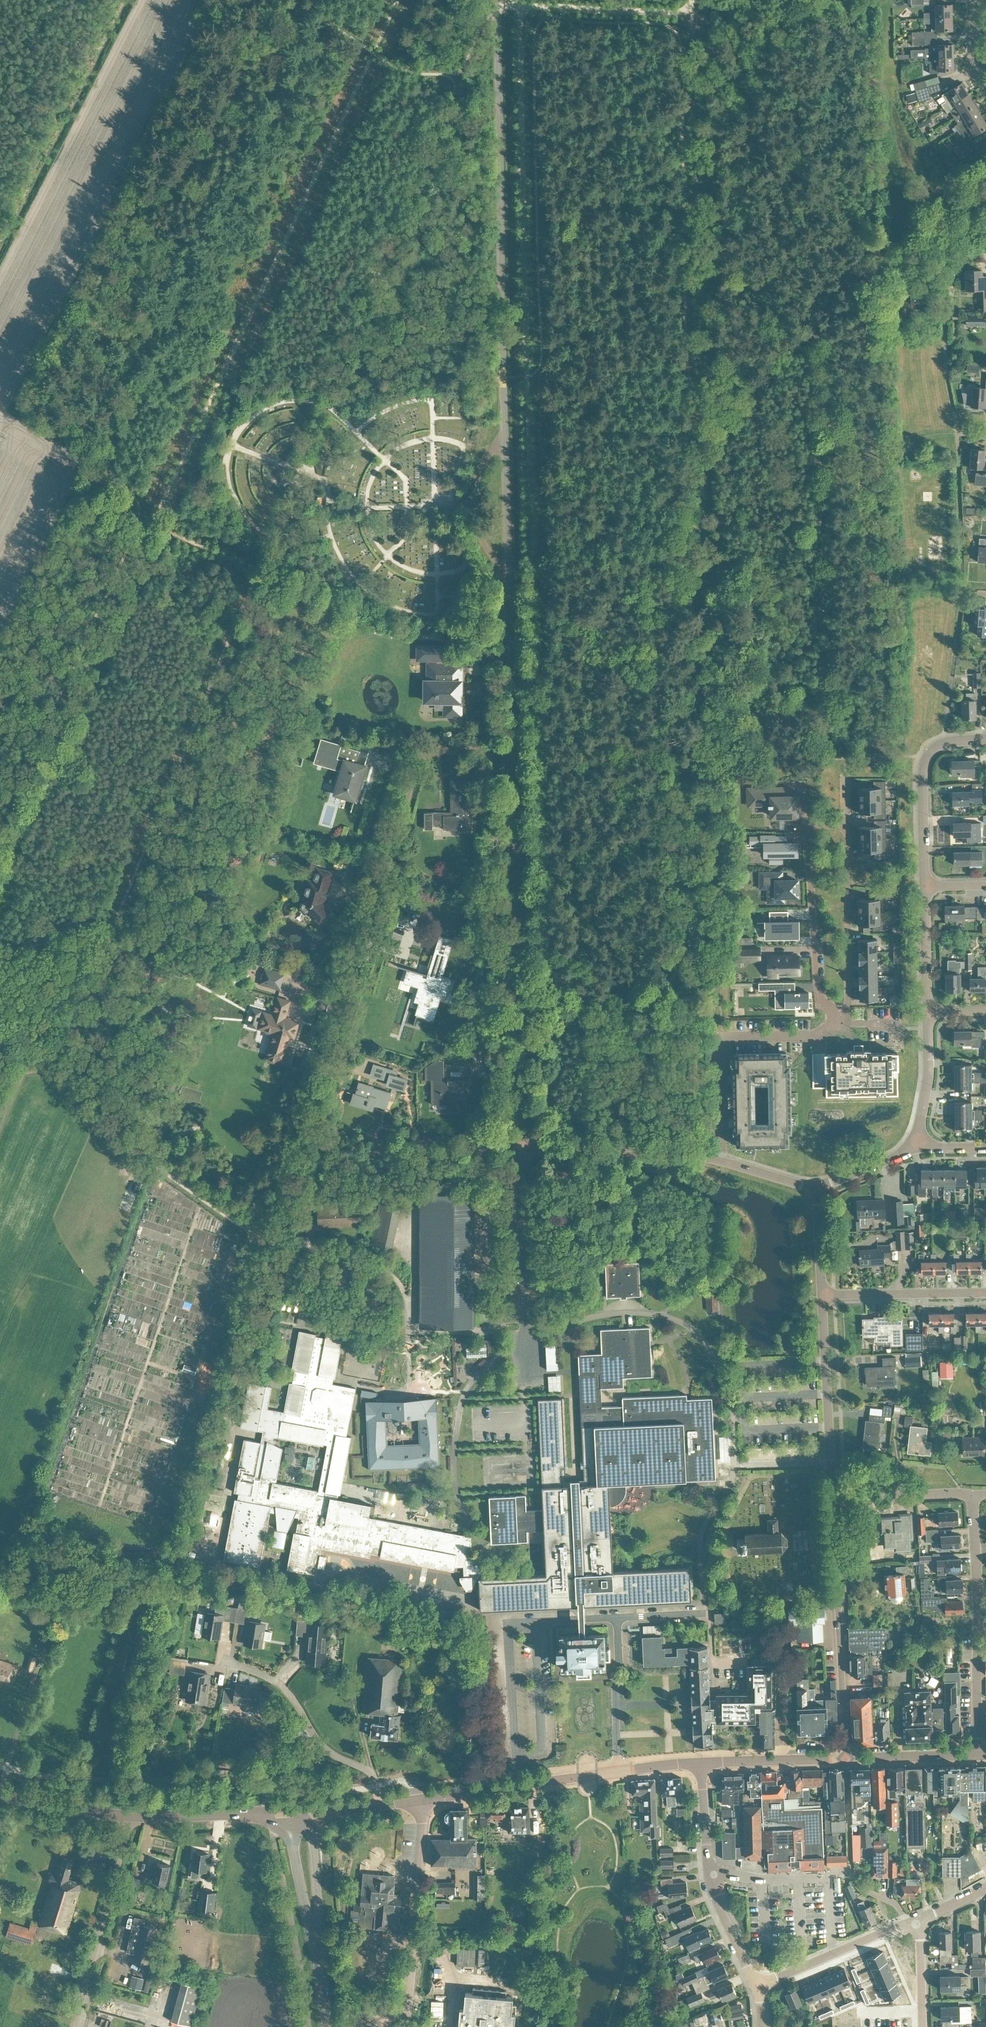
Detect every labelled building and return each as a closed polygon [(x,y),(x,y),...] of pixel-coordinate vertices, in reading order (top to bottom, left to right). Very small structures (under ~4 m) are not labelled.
[(924,18),(951,17),(951,10),(953,10),(953,4),(930,5),(931,13),(923,13),(924,18)] [(951,17),(924,18),(924,24),(931,23),(931,31),(954,30),(954,25),(952,25),(951,17)] [(911,59),(925,58),(953,57),(952,50),(954,50),(954,44),(929,45),(929,53),(925,53),(925,50),(911,50),(911,59)] [(953,57),(925,58),(925,64),(929,64),(929,73),(938,73),(938,71),(955,70),(955,65),(953,65),(953,57)] [(926,81),(913,84),(915,91),(927,88),(926,81)] [(968,93),(965,88),(966,87),(963,82),(942,95),(945,102),(941,104),(944,109),(968,93)] [(931,99),(927,88),(915,91),(919,102),(931,99)] [(914,92),(906,95),(907,101),(916,98),(914,92)] [(954,118),(976,104),(973,100),(972,100),(968,93),(944,109),(947,114),(950,112),(954,118)] [(981,115),(978,110),(979,109),(976,104),(954,118),(958,124),(955,126),(957,130),(981,115)] [(985,122),(981,115),(957,130),(960,135),(966,131),(970,138),(985,128),(985,121),(985,122)] [(917,125),(919,129),(932,121),(930,118),(917,125)] [(968,147),(964,142),(954,148),(960,159),(972,151),(969,147),(968,147)] [(981,270),(965,270),(966,283),(965,283),(965,289),(966,289),(966,290),(983,290),(983,311),(985,311),(985,276),(981,276),(981,270)] [(966,326),(984,326),(984,316),(966,316),(966,326)] [(971,406),(985,407),(985,393),(985,380),(985,388),(972,387),(972,393),(963,392),(965,403),(971,404),(971,406)] [(984,458),(985,450),(971,449),(970,467),(978,468),(978,472),(976,472),(974,485),(985,486),(985,458),(984,458)] [(314,506),(322,505),(322,497),(313,498),(314,506)] [(978,546),(977,561),(985,562),(985,547),(978,546)] [(985,614),(985,609),(972,608),(971,624),(978,624),(977,636),(985,636),(985,614)] [(451,662),(451,645),(416,645),(416,661),(428,661),(428,662),(426,662),(426,679),(423,679),(423,703),(435,704),(435,710),(443,710),(443,717),(463,717),(463,663),(449,663),(449,662),(451,662)] [(973,688),(981,687),(980,672),(972,673),(973,688)] [(975,693),(957,693),(957,701),(962,701),(962,718),(962,719),(963,719),(963,718),(975,718),(976,718),(975,718),(975,700),(975,693)] [(322,740),(318,753),(331,757),(329,766),(342,770),(335,794),(355,799),(364,767),(356,764),(359,752),(322,740)] [(974,760),(974,759),(951,760),(951,774),(960,774),(960,776),(974,776),(974,771),(980,771),(980,760),(974,760)] [(432,812),(432,817),(425,817),(425,829),(432,829),(432,825),(443,825),(443,829),(471,829),(471,811),(469,811),(469,780),(451,780),(451,812),(432,812)] [(858,788),(859,800),(885,800),(885,782),(873,782),(873,788),(858,788)] [(982,790),(985,790),(985,783),(971,783),(971,791),(952,792),(952,805),(968,804),(968,801),(972,801),(972,802),(982,802),(982,790)] [(791,816),(791,818),(798,818),(798,808),(796,808),(796,797),(787,797),(786,788),(766,789),(766,805),(768,805),(768,806),(769,806),(770,814),(772,814),(772,817),(791,816)] [(747,789),(748,798),(748,805),(758,805),(758,789),(747,789)] [(885,800),(859,800),(859,813),(874,812),(874,818),(886,818),(885,800)] [(859,827),(859,838),(859,839),(874,839),(886,838),(886,820),(874,821),(874,826),(859,827)] [(970,822),(953,823),(953,836),(962,836),(962,842),(979,841),(978,831),(980,831),(980,822),(970,822)] [(753,843),(768,843),(768,855),(773,855),(773,863),(784,863),(784,855),(799,855),(799,843),(789,843),(789,835),(777,835),(777,834),(763,834),(763,835),(753,835),(753,843)] [(886,838),(874,839),(859,839),(860,851),(874,851),(875,857),(886,856),(886,838)] [(970,864),(970,866),(981,866),(980,864),(982,864),(982,851),(953,852),(954,865),(970,864)] [(328,888),(333,873),(317,868),(313,882),(307,880),(300,906),(305,912),(310,911),(316,917),(316,919),(320,923),(325,917),(325,916),(332,910),(322,899),(325,889),(328,888)] [(759,879),(767,879),(768,903),(784,902),(784,897),(798,897),(797,880),(782,880),(781,870),(759,871),(759,879)] [(404,892),(399,906),(406,908),(411,894),(404,892)] [(857,900),(857,912),(884,912),(884,893),(872,893),(872,899),(857,900)] [(964,907),(964,905),(945,906),(945,918),(964,918),(971,918),(977,918),(977,919),(980,919),(980,922),(984,922),(984,920),(983,911),(983,907),(977,907),(977,906),(971,906),(971,907),(964,907)] [(797,927),(797,920),(788,920),(787,911),(769,912),(769,921),(765,921),(766,938),(798,937),(798,927),(797,927)] [(884,912),(857,912),(858,924),(872,924),(872,930),(884,930),(884,912)] [(398,965),(397,966),(407,969),(410,970),(406,981),(425,987),(417,1012),(416,1014),(413,1025),(414,1025),(417,1015),(418,1013),(433,1017),(441,991),(446,993),(450,978),(453,979),(457,980),(457,979),(451,977),(442,974),(443,972),(453,941),(440,937),(430,967),(430,968),(429,970),(430,970),(429,975),(410,969),(398,965)] [(859,951),(876,951),(876,939),(858,939),(859,951)] [(893,943),(893,951),(901,951),(901,942),(893,943)] [(759,948),(734,948),(735,962),(760,962),(759,948)] [(859,963),(877,963),(876,951),(859,951),(859,963)] [(901,951),(893,951),(893,962),(901,962),(901,951)] [(801,974),(801,957),(767,958),(768,971),(780,971),(780,974),(801,974)] [(959,973),(959,967),(960,967),(960,961),(948,961),(948,968),(952,967),(952,974),(946,974),(946,991),(960,991),(959,973)] [(859,975),(877,975),(877,963),(859,963),(859,975)] [(970,990),(985,990),(985,978),(985,966),(978,966),(978,978),(969,978),(970,990)] [(284,976),(285,974),(264,968),(259,983),(280,990),(281,987),(280,987),(283,976),(284,976)] [(415,1014),(416,1014),(417,1012),(425,987),(406,981),(410,970),(407,969),(403,982),(418,987),(414,1001),(418,1003),(415,1014)] [(859,988),(877,987),(877,975),(859,975),(859,988)] [(418,1013),(417,1015),(434,1020),(442,994),(448,996),(453,979),(450,978),(446,993),(441,991),(433,1017),(418,1013)] [(795,982),(774,982),(775,990),(775,1009),(800,1008),(800,1006),(808,1006),(808,992),(795,992),(795,982)] [(860,1000),(877,1000),(877,987),(859,988),(860,1000)] [(263,1011),(258,1028),(265,1030),(266,1031),(270,1033),(272,1032),(273,1032),(269,1045),(268,1046),(265,1054),(266,1056),(266,1058),(268,1059),(269,1061),(275,1063),(277,1062),(286,1064),(291,1048),(287,1047),(290,1037),(294,1038),(299,1022),(291,1020),(291,1018),(285,1016),(290,1001),(278,997),(272,1014),(263,1011)] [(954,1031),(954,1044),(970,1043),(972,1046),(978,1046),(980,1044),(980,1037),(984,1037),(984,1031),(971,1031),(954,1031)] [(831,1054),(825,1054),(825,1069),(826,1086),(826,1097),(898,1096),(898,1068),(897,1061),(897,1052),(891,1053),(891,1052),(880,1052),(870,1052),(870,1050),(863,1050),(847,1050),(847,1053),(831,1053),(831,1054)] [(787,1057),(753,1058),(736,1058),(735,1058),(735,1066),(733,1066),(733,1096),(737,1096),(737,1102),(733,1102),(734,1132),(737,1132),(737,1145),(762,1145),(770,1145),(780,1145),(787,1145),(788,1144),(788,1134),(788,1131),(790,1131),(790,1117),(790,1112),(790,1108),(790,1102),(790,1070),(790,1068),(790,1067),(790,1065),(787,1065),(787,1059),(787,1058),(787,1057)] [(404,1089),(408,1078),(396,1075),(397,1070),(374,1063),(371,1075),(388,1080),(387,1084),(404,1089)] [(440,1081),(440,1064),(431,1064),(426,1067),(426,1080),(432,1080),(432,1103),(447,1102),(447,1108),(457,1108),(457,1095),(464,1095),(464,1081),(440,1081)] [(954,1077),(981,1077),(981,1072),(971,1072),(971,1065),(954,1065),(954,1077)] [(981,1077),(954,1077),(955,1090),(971,1090),(971,1082),(981,1082),(981,1077)] [(391,1092),(373,1086),(360,1082),(358,1088),(357,1087),(357,1089),(359,1089),(357,1094),(354,1093),(351,1103),(373,1109),(375,1104),(387,1107),(391,1092)] [(955,1115),(982,1115),(982,1110),(971,1110),(971,1102),(955,1102),(955,1115)] [(982,1115),(955,1115),(955,1128),(971,1127),(971,1120),(982,1120),(982,1115)] [(977,1167),(977,1172),(973,1172),(973,1187),(984,1187),(984,1195),(985,1195),(985,1167),(977,1167)] [(925,1187),(932,1187),(932,1170),(921,1170),(921,1183),(918,1183),(918,1196),(926,1196),(925,1187)] [(937,1184),(943,1184),(943,1170),(932,1170),(932,1187),(932,1194),(937,1194),(937,1184)] [(949,1188),(955,1188),(955,1170),(943,1170),(943,1184),(944,1198),(949,1198),(949,1188)] [(955,1170),(955,1188),(955,1194),(959,1194),(959,1188),(966,1188),(966,1170),(955,1170)] [(472,1193),(419,1193),(419,1328),(472,1328),(472,1193)] [(884,1218),(883,1199),(856,1201),(857,1217),(874,1216),(874,1218),(884,1218)] [(903,1223),(901,1201),(890,1201),(892,1223),(903,1223)] [(379,1203),(371,1244),(392,1249),(401,1208),(379,1203)] [(319,1226),(362,1224),(361,1204),(318,1206),(319,1226)] [(967,1205),(955,1205),(956,1223),(967,1223),(967,1205)] [(954,1211),(945,1211),(945,1219),(954,1219),(954,1211)] [(952,1229),(952,1238),(967,1238),(967,1230),(952,1229)] [(904,1232),(904,1231),(896,1231),(897,1249),(914,1248),(913,1231),(904,1232)] [(860,1265),(883,1264),(883,1256),(890,1256),(890,1254),(890,1244),(877,1245),(877,1249),(859,1250),(860,1265)] [(968,1261),(966,1261),(959,1261),(958,1253),(954,1253),(954,1261),(951,1261),(951,1271),(956,1271),(956,1273),(969,1272),(968,1261)] [(968,1261),(969,1272),(981,1272),(981,1260),(971,1261),(971,1253),(966,1253),(966,1261),(968,1261)] [(933,1261),(931,1261),(923,1261),(923,1254),(919,1254),(919,1262),(921,1262),(921,1273),(933,1273),(933,1261)] [(933,1261),(933,1273),(946,1273),(946,1261),(936,1261),(936,1254),(931,1254),(931,1261),(933,1261)] [(605,1263),(607,1297),(621,1296),(621,1298),(627,1298),(627,1296),(641,1295),(639,1261),(605,1263)] [(706,1294),(707,1311),(719,1310),(718,1294),(706,1294)] [(278,1309),(297,1312),(299,1300),(281,1297),(278,1309)] [(980,1332),(980,1324),(978,1324),(978,1312),(965,1312),(966,1324),(976,1324),(976,1332),(980,1332)] [(980,1324),(985,1324),(985,1312),(978,1312),(978,1324),(980,1324)] [(943,1332),(943,1325),(941,1325),(941,1313),(928,1313),(929,1325),(939,1325),(939,1332),(943,1332)] [(941,1325),(943,1325),(951,1324),(951,1332),(956,1332),(956,1324),(954,1324),(954,1313),(941,1313),(941,1325)] [(902,1345),(902,1316),(873,1316),(873,1318),(862,1318),(862,1337),(874,1336),(874,1341),(890,1341),(890,1345),(902,1345)] [(591,1634),(586,1634),(586,1618),(585,1605),(692,1600),(690,1568),(613,1571),(610,1504),(614,1503),(618,1501),(622,1498),(624,1493),(624,1489),(624,1484),(715,1479),(711,1398),(686,1400),(686,1395),(622,1398),(622,1407),(601,1408),(600,1389),(623,1388),(622,1379),(651,1377),(648,1329),(600,1331),(601,1355),(582,1356),(583,1375),(579,1375),(584,1480),(567,1481),(566,1481),(562,1400),(538,1401),(542,1510),(526,1511),(525,1496),(489,1497),(491,1543),(527,1541),(527,1531),(543,1530),(545,1574),(487,1577),(481,1577),(482,1610),(579,1605),(580,1619),(580,1634),(573,1635),(561,1635),(561,1642),(559,1642),(559,1644),(561,1644),(561,1649),(557,1649),(557,1657),(561,1657),(562,1668),(576,1667),(576,1676),(590,1676),(590,1667),(604,1666),(604,1659),(609,1659),(609,1648),(604,1648),(603,1634),(591,1634)] [(244,1439),(234,1492),(239,1493),(238,1499),(235,1499),(224,1560),(260,1566),(270,1511),(277,1512),(277,1529),(288,1531),(295,1516),(299,1516),(296,1533),(294,1532),(287,1569),(316,1574),(321,1548),(369,1557),(371,1553),(381,1555),(380,1557),(454,1571),(455,1566),(465,1566),(466,1578),(473,1578),(477,1578),(478,1578),(481,1577),(487,1577),(487,1569),(481,1569),(480,1556),(472,1557),(471,1544),(471,1537),(420,1527),(369,1517),(369,1514),(371,1505),(337,1499),(338,1494),(340,1494),(351,1437),(346,1436),(350,1415),(352,1415),(356,1396),(354,1395),(355,1388),(333,1384),(334,1378),(342,1339),(326,1336),(326,1338),(315,1336),(316,1334),(300,1331),(292,1370),(295,1371),(292,1383),(290,1383),(285,1411),(268,1408),(272,1386),(249,1382),(241,1427),(264,1431),(262,1442),(244,1439)] [(922,1350),(922,1332),(905,1333),(905,1350),(922,1350)] [(466,1358),(486,1357),(486,1345),(466,1346),(466,1358)] [(550,1364),(555,1364),(554,1346),(545,1347),(546,1364),(550,1364)] [(920,1355),(905,1356),(905,1367),(921,1366),(920,1355)] [(867,1385),(895,1384),(894,1366),(896,1366),(895,1357),(882,1358),(883,1366),(866,1367),(867,1385)] [(985,1357),(975,1358),(976,1368),(980,1368),(980,1369),(985,1368),(985,1360),(985,1357)] [(952,1362),(939,1363),(940,1378),(953,1378),(952,1362)] [(195,1374),(197,1368),(185,1364),(183,1370),(195,1374)] [(561,1375),(549,1376),(549,1390),(562,1390),(561,1375)] [(366,1400),(369,1469),(440,1466),(437,1397),(377,1400),(366,1400)] [(920,1400),(920,1410),(930,1410),(930,1400),(920,1400)] [(894,1406),(893,1412),(905,1414),(907,1402),(901,1401),(900,1406),(894,1406)] [(883,1415),(870,1414),(870,1421),(866,1421),(864,1447),(877,1448),(879,1432),(883,1432),(885,1415),(891,1416),(892,1405),(884,1405),(883,1415)] [(911,1426),(910,1436),(911,1436),(909,1452),(923,1453),(929,1453),(931,1441),(925,1440),(926,1428),(911,1426)] [(963,1454),(983,1454),(983,1436),(963,1437),(963,1454)] [(391,1492),(383,1489),(380,1497),(389,1500),(391,1492)] [(957,1517),(957,1511),(944,1512),(938,1512),(932,1513),(932,1521),(939,1520),(939,1525),(949,1525),(949,1524),(958,1524),(958,1522),(958,1517),(957,1517)] [(911,1537),(910,1514),(900,1515),(900,1518),(894,1518),(894,1520),(890,1520),(890,1517),(881,1518),(882,1532),(884,1532),(885,1546),(895,1545),(895,1549),(909,1549),(908,1537),(911,1537)] [(917,1533),(925,1533),(924,1516),(916,1517),(917,1533)] [(778,1532),(777,1519),(768,1519),(769,1533),(745,1534),(745,1538),(737,1539),(737,1548),(745,1548),(746,1552),(782,1550),(787,1545),(787,1537),(781,1532),(778,1532)] [(938,1536),(937,1529),(925,1530),(926,1541),(941,1540),(941,1547),(960,1546),(959,1534),(941,1535),(938,1536)] [(882,1551),(872,1552),(873,1565),(882,1564),(882,1551)] [(199,1558),(198,1565),(207,1566),(208,1560),(199,1558)] [(937,1574),(945,1574),(945,1571),(961,1570),(960,1558),(944,1559),(936,1559),(937,1574)] [(902,1596),(902,1594),(905,1593),(904,1574),(907,1573),(906,1566),(896,1566),(897,1574),(884,1575),(885,1595),(889,1595),(889,1597),(890,1600),(893,1602),(896,1603),(899,1602),(901,1600),(902,1596)] [(946,1579),(946,1576),(937,1576),(938,1581),(940,1580),(940,1591),(946,1591),(946,1592),(962,1591),(962,1579),(946,1579)] [(437,1609),(439,1599),(423,1596),(422,1599),(420,1599),(419,1602),(421,1603),(420,1606),(437,1609)] [(947,1597),(921,1598),(922,1605),(930,1608),(930,1606),(940,1606),(940,1611),(945,1613),(954,1613),(962,1612),(962,1611),(963,1610),(963,1607),(962,1606),(962,1601),(955,1601),(947,1601),(947,1597)] [(141,1615),(145,1603),(137,1600),(133,1613),(141,1615)] [(222,1616),(224,1605),(216,1604),(214,1614),(206,1613),(203,1634),(220,1637),(223,1616),(222,1616)] [(235,1622),(237,1607),(230,1606),(228,1621),(235,1622)] [(237,1607),(235,1622),(241,1623),(244,1608),(237,1607)] [(798,1622),(798,1630),(798,1640),(822,1639),(822,1620),(824,1620),(823,1607),(789,1609),(789,1622),(798,1622)] [(714,1622),(725,1622),(724,1612),(714,1612),(714,1622)] [(326,1664),(329,1624),(310,1622),(310,1620),(304,1620),(297,1619),(296,1634),(296,1635),(307,1636),(305,1662),(326,1664)] [(270,1640),(272,1632),(265,1631),(266,1623),(247,1620),(243,1644),(262,1647),(264,1639),(270,1640)] [(798,1630),(798,1622),(789,1622),(790,1630),(798,1630)] [(850,1665),(849,1665),(849,1672),(850,1672),(850,1674),(867,1673),(872,1673),(872,1655),(873,1655),(887,1655),(886,1627),(882,1627),(849,1628),(849,1648),(850,1648),(860,1648),(860,1655),(850,1655),(849,1655),(850,1665)] [(434,1648),(435,1636),(422,1636),(421,1648),(434,1648)] [(661,1636),(643,1637),(644,1652),(644,1657),(644,1665),(662,1664),(690,1662),(690,1647),(662,1648),(661,1636)] [(707,1646),(690,1647),(690,1662),(692,1694),(691,1694),(692,1709),(693,1709),(693,1723),(693,1724),(694,1739),(695,1745),(713,1744),(712,1723),(711,1723),(711,1720),(717,1720),(716,1699),(710,1699),(710,1693),(709,1693),(707,1646)] [(952,1661),(952,1657),(951,1647),(943,1647),(944,1662),(952,1662),(952,1661)] [(32,1671),(37,1656),(30,1654),(25,1669),(32,1671)] [(398,1738),(400,1714),(397,1714),(402,1660),(367,1657),(362,1711),(380,1713),(379,1724),(372,1723),(371,1736),(398,1738)] [(171,1666),(185,1668),(186,1661),(172,1659),(171,1666)] [(17,1666),(0,1660),(0,1678),(9,1681),(11,1674),(14,1675),(17,1666)] [(766,1665),(766,1664),(752,1664),(752,1665),(747,1665),(748,1689),(754,1689),(754,1694),(716,1694),(716,1699),(717,1720),(717,1722),(724,1722),(724,1723),(747,1722),(755,1722),(755,1710),(757,1710),(760,1710),(760,1709),(769,1709),(769,1706),(771,1706),(771,1665),(766,1665)] [(208,1685),(210,1675),(191,1672),(187,1699),(204,1702),(207,1685),(208,1685)] [(809,1688),(808,1678),(797,1678),(797,1688),(797,1706),(798,1732),(827,1731),(827,1726),(834,1726),(837,1723),(836,1698),(814,1699),(814,1688),(809,1688)] [(826,1695),(836,1695),(835,1679),(825,1679),(826,1695)] [(956,1681),(944,1681),(945,1710),(945,1728),(945,1734),(951,1734),(951,1736),(959,1735),(959,1736),(961,1736),(961,1727),(959,1727),(959,1714),(956,1714),(956,1706),(957,1706),(956,1686),(956,1681)] [(257,1706),(260,1686),(236,1682),(235,1688),(225,1687),(222,1701),(221,1711),(227,1712),(229,1702),(235,1703),(235,1702),(257,1706)] [(879,1693),(870,1694),(870,1697),(873,1742),(876,1742),(890,1742),(888,1690),(879,1690),(879,1691),(879,1693)] [(930,1690),(904,1691),(906,1726),(906,1739),(932,1737),(932,1729),(945,1728),(945,1710),(943,1710),(942,1706),(933,1708),(933,1711),(931,1711),(930,1690)] [(870,1697),(851,1698),(854,1743),(873,1742),(870,1697)] [(760,1710),(757,1710),(757,1725),(759,1725),(759,1727),(760,1727),(760,1732),(762,1732),(762,1748),(774,1748),(774,1743),(774,1730),(774,1709),(769,1709),(760,1709),(760,1710)] [(155,1716),(154,1724),(161,1726),(162,1717),(155,1716)] [(959,1767),(960,1819),(968,1824),(968,1788),(973,1788),(973,1798),(985,1798),(985,1797),(985,1765),(966,1766),(966,1767),(959,1767)] [(937,1789),(940,1789),(940,1766),(924,1767),(924,1791),(933,1790),(933,1795),(937,1795),(937,1789)] [(960,1819),(959,1767),(959,1766),(940,1766),(940,1789),(941,1791),(952,1790),(952,1809),(949,1813),(960,1819)] [(886,1806),(885,1800),(884,1767),(872,1768),(873,1806),(886,1806)] [(897,1789),(905,1789),(905,1767),(887,1768),(888,1800),(885,1800),(886,1806),(886,1822),(897,1822),(897,1789)] [(905,1767),(905,1789),(906,1847),(925,1846),(925,1826),(925,1808),(924,1801),(922,1801),(922,1767),(905,1767)] [(832,1825),(845,1825),(843,1768),(829,1769),(829,1772),(822,1773),(823,1786),(823,1800),(824,1800),(825,1831),(832,1830),(832,1825)] [(866,1822),(869,1822),(868,1800),(870,1800),(869,1768),(850,1769),(852,1823),(866,1822)] [(822,1769),(802,1770),(803,1796),(803,1800),(809,1800),(809,1792),(810,1792),(809,1786),(823,1786),(822,1773),(822,1769)] [(789,1780),(789,1793),(797,1793),(797,1797),(803,1796),(802,1770),(790,1770),(790,1780),(789,1780)] [(821,1804),(803,1805),(798,1806),(798,1798),(784,1799),(783,1783),(777,1783),(777,1771),(760,1772),(761,1790),(761,1795),(761,1798),(761,1809),(764,1867),(768,1867),(768,1871),(791,1870),(791,1864),(795,1864),(795,1865),(796,1866),(798,1866),(799,1865),(800,1865),(800,1870),(824,1869),(822,1807),(821,1807),(821,1804)] [(749,1796),(761,1795),(761,1790),(760,1772),(748,1772),(749,1796)] [(733,1774),(734,1803),(739,1803),(738,1793),(737,1793),(737,1790),(743,1790),(743,1773),(733,1774)] [(733,1774),(723,1774),(723,1784),(721,1784),(722,1808),(734,1807),(734,1803),(733,1774)] [(676,1805),(675,1795),(682,1794),(681,1777),(660,1778),(662,1796),(666,1795),(667,1806),(676,1805)] [(656,1826),(654,1778),(631,1780),(632,1794),(639,1794),(641,1826),(650,1826),(651,1837),(659,1837),(659,1825),(656,1826)] [(941,1809),(941,1797),(933,1797),(933,1809),(941,1809)] [(530,1831),(529,1806),(507,1807),(487,1807),(487,1811),(481,1811),(481,1825),(488,1825),(488,1817),(495,1817),(495,1820),(508,1820),(508,1832),(530,1831)] [(745,1860),(762,1859),(760,1806),(743,1806),(745,1860)] [(467,1838),(467,1808),(451,1809),(451,1811),(449,1811),(445,1814),(445,1819),(449,1822),(451,1822),(451,1838),(431,1839),(431,1865),(451,1865),(451,1867),(476,1867),(476,1838),(467,1838)] [(723,1832),(723,1816),(722,1816),(723,1858),(735,1858),(734,1831),(723,1832)] [(870,1826),(870,1822),(869,1822),(866,1822),(866,1826),(859,1826),(860,1846),(872,1845),(871,1826),(870,1826)] [(826,1845),(837,1844),(836,1834),(825,1834),(826,1845)] [(736,1847),(736,1858),(744,1857),(744,1846),(736,1847)] [(888,1876),(887,1848),(873,1847),(873,1864),(872,1864),(872,1866),(871,1866),(871,1876),(888,1876)] [(960,1876),(960,1879),(981,1868),(971,1850),(960,1856),(960,1857),(960,1876)] [(206,1871),(209,1853),(194,1851),(194,1858),(193,1858),(191,1869),(192,1869),(191,1877),(197,1878),(198,1870),(206,1871)] [(827,1866),(846,1865),(846,1855),(826,1855),(827,1866)] [(68,1878),(74,1860),(64,1856),(61,1864),(58,1863),(55,1874),(51,1873),(49,1881),(53,1882),(40,1925),(66,1933),(82,1883),(68,1878)] [(942,1865),(942,1876),(958,1876),(960,1876),(960,1857),(942,1857),(942,1865)] [(888,1876),(897,1876),(897,1861),(888,1861),(888,1876)] [(166,1884),(170,1864),(157,1862),(156,1865),(151,1864),(148,1876),(154,1877),(153,1881),(166,1884)] [(350,1920),(350,1925),(358,1926),(388,1929),(388,1923),(389,1915),(400,1916),(402,1894),(393,1893),(394,1884),(394,1875),(363,1872),(362,1891),(361,1899),(360,1910),(359,1913),(359,1920),(350,1920)] [(474,1874),(474,1882),(485,1882),(485,1874),(474,1874)] [(135,1901),(141,1879),(132,1877),(127,1899),(135,1901)] [(673,1883),(672,1877),(660,1878),(661,1884),(668,1884),(669,1898),(687,1896),(686,1881),(673,1883)] [(918,1885),(918,1878),(906,1878),(906,1885),(901,1885),(901,1896),(919,1896),(919,1885),(918,1885)] [(437,1892),(457,1893),(457,1881),(437,1881),(437,1892)] [(853,1883),(845,1885),(849,1898),(857,1896),(853,1883)] [(214,1911),(216,1892),(200,1890),(198,1909),(214,1911)] [(866,1907),(863,1900),(857,1902),(860,1909),(859,1909),(865,1924),(876,1920),(869,1905),(866,1907)] [(682,1909),(680,1904),(664,1910),(667,1917),(674,1914),(680,1926),(696,1918),(690,1905),(682,1909)] [(127,1952),(136,1954),(135,1960),(147,1963),(155,1927),(143,1925),(144,1919),(135,1917),(127,1952)] [(6,1937),(31,1944),(36,1930),(10,1922),(6,1937)] [(683,1930),(671,1936),(675,1944),(685,1940),(690,1951),(699,1947),(698,1944),(712,1938),(707,1928),(698,1932),(698,1931),(693,1933),(686,1936),(683,1930)] [(978,1955),(978,1948),(979,1948),(979,1930),(965,1931),(966,1949),(971,1949),(971,1955),(978,1955)] [(951,1954),(951,1946),(951,1931),(939,1932),(940,1954),(940,1962),(951,1962),(951,1968),(958,1968),(957,1954),(951,1954)] [(706,1962),(719,1956),(715,1946),(701,1952),(694,1956),(696,1961),(704,1958),(706,1962)] [(882,1950),(866,1957),(871,1968),(887,1961),(882,1950)] [(680,1964),(691,1960),(688,1953),(678,1957),(680,1964)] [(972,1967),(985,1967),(985,1956),(972,1957),(972,1967)] [(887,1961),(871,1968),(875,1979),(892,1972),(887,1961)] [(697,1993),(700,1991),(709,1987),(707,1983),(713,1981),(727,1975),(723,1964),(708,1970),(710,1973),(697,1978),(695,1972),(681,1978),(684,1985),(692,1981),(697,1993)] [(844,1968),(834,1972),(840,1989),(851,1984),(844,1968)] [(834,1972),(823,1977),(830,1993),(840,1989),(834,1972)] [(892,1972),(875,1979),(880,1989),(896,1982),(892,1972)] [(153,1974),(148,1973),(143,1991),(149,1992),(153,1974)] [(144,1978),(132,1975),(129,1986),(141,1990),(144,1978)] [(959,1975),(940,1975),(940,1989),(960,1989),(960,1982),(968,1982),(968,1975),(959,1975)] [(823,1977),(812,1982),(819,1998),(830,1993),(823,1977)] [(191,2026),(201,1987),(182,1982),(171,2020),(191,2026)] [(722,2000),(736,1993),(731,1982),(717,1989),(708,1993),(710,1998),(719,1994),(722,2000)] [(812,1982),(802,1986),(809,2002),(819,1998),(812,1982)] [(896,1982),(880,1989),(885,2000),(901,1993),(896,1982)] [(516,2004),(512,2004),(513,1996),(506,1996),(506,1990),(473,1987),(473,1993),(465,1992),(464,2007),(460,2007),(459,2024),(462,2024),(462,2026),(514,2026),(516,2004)] [(802,2010),(799,2004),(801,2003),(795,1989),(785,1993),(791,2007),(793,2006),(796,2012),(802,2010)] [(700,1991),(697,1993),(686,1997),(690,2006),(705,2000),(700,1991)] [(887,2026),(904,2026),(903,2001),(887,2002),(887,2008),(873,2008),(873,2019),(887,2019),(887,2026)] [(731,2012),(742,2010),(741,2002),(730,2005),(731,2012)] [(971,2005),(941,2006),(941,2019),(951,2019),(951,2022),(971,2021),(971,2005)] [(721,2021),(727,2019),(724,2009),(718,2011),(721,2021)] [(729,2020),(743,2017),(741,2011),(727,2014),(729,2020)] [(712,2024),(718,2022),(716,2012),(710,2013),(712,2024)]
